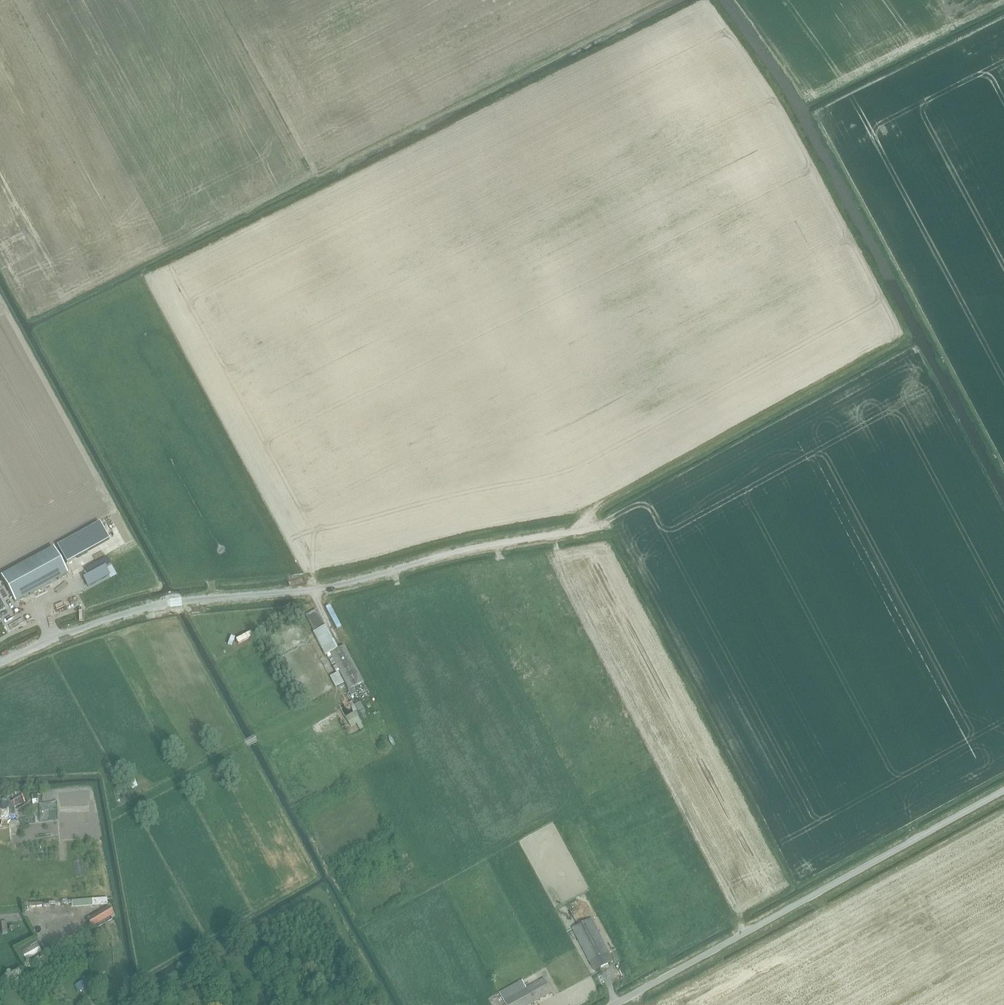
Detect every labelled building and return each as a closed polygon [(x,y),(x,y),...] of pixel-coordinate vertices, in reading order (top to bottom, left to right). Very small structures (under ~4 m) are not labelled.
[(100,523),(57,546),(67,564),(109,540),(100,523)] [(68,574),(58,557),(53,548),(1,576),(15,603),(68,574)] [(89,576),(84,579),(88,586),(109,575),(105,567),(110,564),(107,558),(85,569),(89,576)] [(336,650),(324,627),(315,611),(306,615),(327,655),(330,654),(349,690),(363,682),(344,646),(336,650)] [(261,627),(246,634),(248,639),(263,632),(261,627)] [(338,673),(330,677),(335,688),(344,684),(338,673)] [(366,719),(369,724),(374,722),(365,706),(354,712),(360,722),(366,719)] [(5,799),(0,800),(0,827),(2,827),(3,820),(7,818),(10,815),(16,815),(16,810),(16,805),(13,802),(10,800),(5,799)] [(86,919),(91,927),(114,914),(109,906),(86,919)] [(606,953),(610,951),(593,919),(574,929),(590,961),(592,960),(596,970),(611,962),(606,953)] [(31,945),(36,955),(52,947),(48,938),(31,945)] [(532,974),(536,982),(544,977),(539,970),(532,974)] [(553,994),(553,993),(558,990),(551,976),(527,989),(523,981),(501,993),(507,1004),(532,1004),(553,994)]
